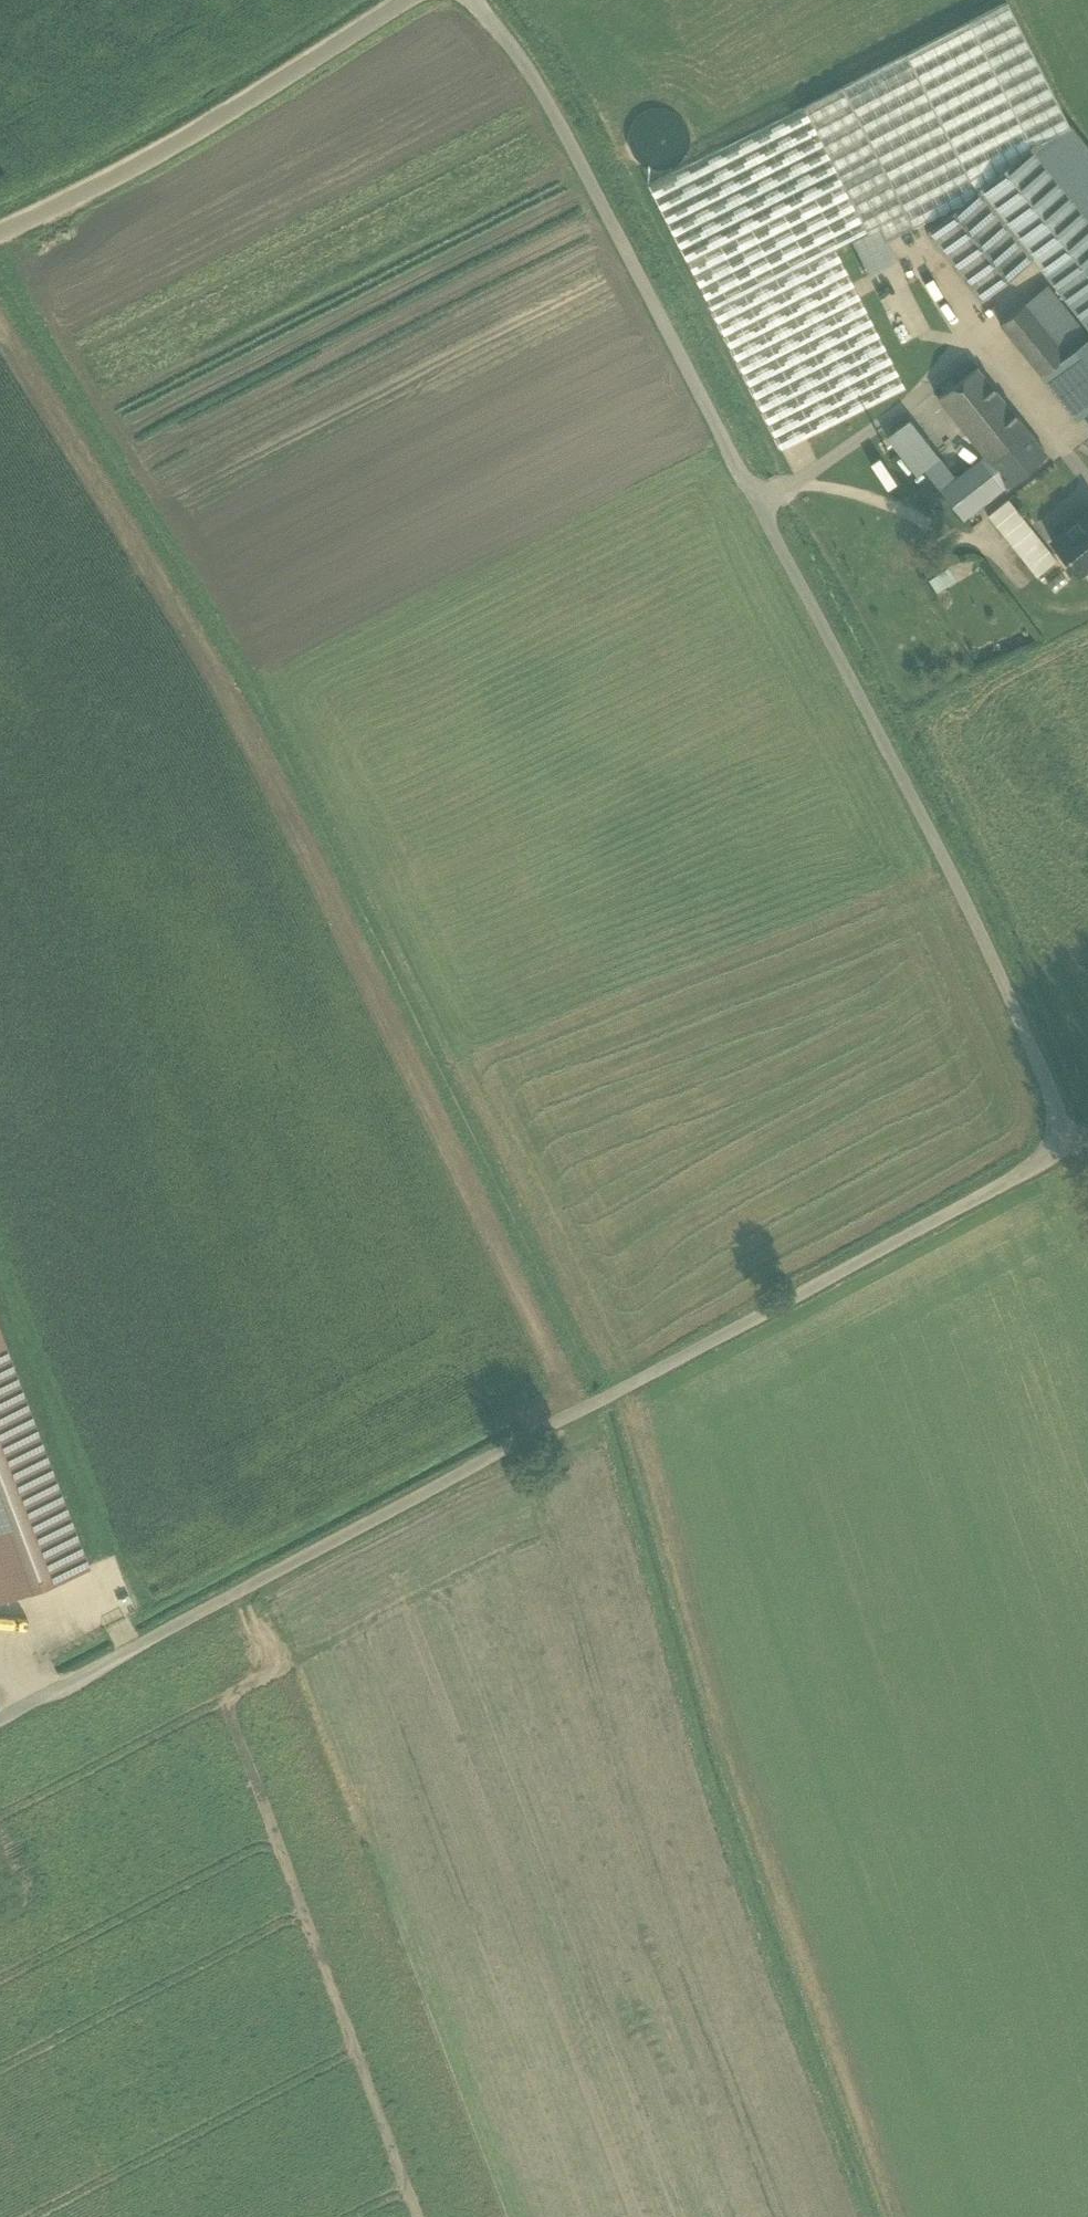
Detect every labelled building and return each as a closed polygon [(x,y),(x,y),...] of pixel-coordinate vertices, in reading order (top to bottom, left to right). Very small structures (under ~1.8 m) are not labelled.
[(969,22),(1031,146),(1069,127),(1006,3),(969,22)] [(1031,146),(969,22),(906,54),(975,190),(977,189),(976,188),(1029,147),(1031,146)] [(975,190),(906,54),(841,87),(912,226),(957,204),(975,190)] [(841,87),(647,184),(780,448),(904,387),(834,247),(866,232),(866,233),(878,227),(885,240),(912,226),(841,87)] [(1069,127),(1031,146),(1029,147),(1087,221),(1087,151),(1069,127)] [(976,188),(977,189),(1032,258),(1087,328),(1087,221),(1029,147),(976,188)] [(957,204),(925,230),(980,299),(1032,258),(977,189),(975,190),(957,204)] [(866,233),(853,240),(859,253),(885,240),(878,227),(866,233)] [(885,240),(859,253),(869,273),(891,262),(893,256),(885,240)] [(1038,294),(1078,342),(1086,336),(1045,285),(1023,304),(1024,305),(1038,294)] [(1078,342),(1038,294),(1024,305),(1064,355),(1075,345),(1078,342)] [(1024,305),(1023,304),(999,323),(1042,374),(1064,355),(1024,305)] [(1075,345),(1064,355),(1042,374),(1067,405),(1087,387),(1087,361),(1075,345)] [(1025,427),(976,365),(937,395),(984,452),(987,457),(1025,427)] [(1067,405),(1078,419),(1087,410),(1087,387),(1067,405)] [(936,454),(907,417),(885,434),(915,472),(922,466),(936,454)] [(987,457),(985,459),(1004,482),(1044,451),(1025,427),(987,457)] [(1004,482),(985,459),(987,457),(984,452),(970,463),(993,491),(1004,482)] [(970,463),(953,476),(936,454),(922,466),(961,516),(962,516),(993,491),(970,463)] [(1007,498),(986,514),(1035,575),(1056,559),(1007,498)] [(1050,539),(1077,572),(1087,563),(1087,509),(1050,539)] [(953,579),(946,567),(928,579),(935,590),(953,579)] [(0,1342),(0,1599),(85,1567),(0,1342)]
